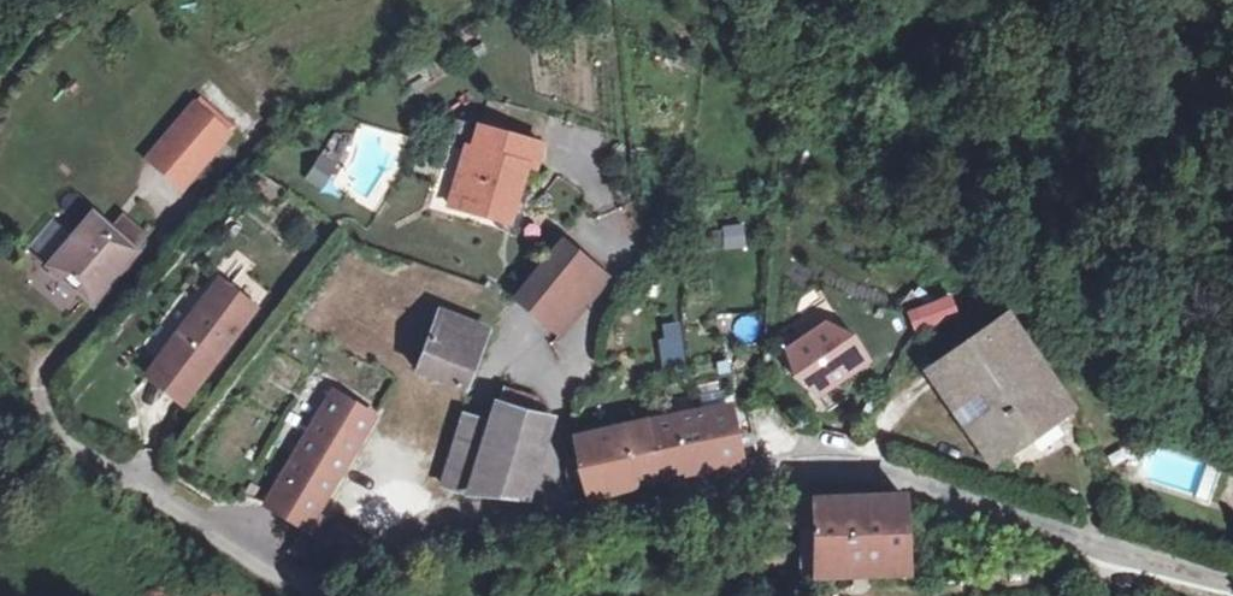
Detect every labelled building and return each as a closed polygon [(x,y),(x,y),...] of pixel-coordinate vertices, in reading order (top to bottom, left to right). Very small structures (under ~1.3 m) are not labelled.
[(237,136),(204,107),(180,135),(212,164),(237,136)] [(460,211),(503,220),(510,193),(519,195),(525,169),(535,170),(541,143),(479,125),(475,147),(466,146),(456,180),(467,182),(460,211)] [(340,193),(342,185),(371,193),(383,148),(324,133),(310,186),(340,193)] [(212,164),(180,135),(159,160),(191,188),(212,164)] [(467,182),(456,180),(448,208),(460,211),(467,182)] [(512,223),(519,195),(510,193),(503,220),(512,223)] [(100,217),(57,267),(99,304),(152,242),(131,223),(121,235),(100,217)] [(720,249),(744,247),(742,222),(718,224),(720,249)] [(548,326),(567,339),(608,282),(564,245),(519,304),(548,326)] [(226,285),(169,357),(203,385),(260,313),(226,285)] [(904,306),(911,328),(956,314),(949,292),(904,306)] [(447,317),(417,373),(460,394),(491,337),(447,317)] [(1008,320),(1000,325),(936,374),(1005,464),(1073,414),(1008,320)] [(809,370),(825,396),(874,367),(859,340),(809,370)] [(203,385),(169,357),(154,377),(187,405),(203,385)] [(515,395),(505,414),(531,421),(535,403),(515,395)] [(322,521),(381,423),(339,398),(271,511),(326,544),(335,529),(322,521)] [(654,429),(666,484),(747,463),(733,408),(654,429)] [(489,464),(533,472),(547,429),(535,422),(531,421),(505,414),(498,434),(489,464)] [(478,503),(489,464),(498,434),(474,428),(450,496),(478,503)] [(619,499),(640,493),(667,486),(666,484),(654,429),(653,429),(584,444),(586,468),(596,506),(619,499)] [(1207,508),(1221,466),(1144,440),(1130,481),(1207,508)] [(489,464),(478,503),(524,503),(533,472),(489,464)] [(1220,504),(1232,508),(1232,477),(1228,476),(1220,504)] [(913,502),(818,502),(825,584),(919,579),(913,502)] [(219,580),(213,595),(239,595),(242,588),(219,580)]
